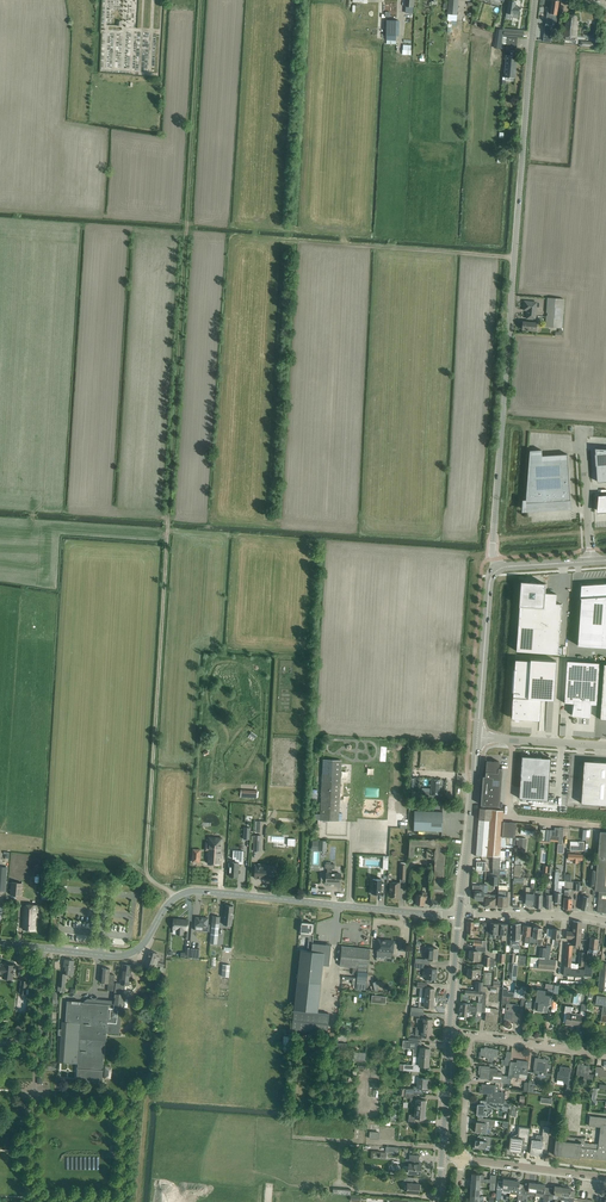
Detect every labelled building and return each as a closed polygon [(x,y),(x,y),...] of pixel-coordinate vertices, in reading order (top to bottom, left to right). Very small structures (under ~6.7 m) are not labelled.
[(448,14),(457,15),(458,0),(449,0),(448,14)] [(546,25),(553,26),(555,26),(559,1),(553,0),(552,0),(551,8),(548,8),(546,25)] [(506,13),(506,16),(512,18),(517,18),(518,15),(520,7),(515,6),(516,2),(509,1),(508,7),(506,13)] [(567,15),(566,21),(566,25),(565,25),(564,34),(568,35),(567,36),(577,37),(577,31),(578,25),(576,25),(577,16),(567,15)] [(396,44),(396,36),(399,36),(399,20),(386,20),(386,36),(386,44),(396,44)] [(544,32),(543,41),(549,42),(551,42),(553,26),(546,25),(545,25),(544,32)] [(507,45),(517,46),(517,38),(508,37),(507,45)] [(411,45),(403,44),(403,50),(402,50),(402,54),(411,55),(411,45)] [(506,55),(504,77),(506,77),(505,80),(513,81),(514,78),(515,78),(517,51),(510,50),(510,56),(506,55)] [(547,303),(545,327),(560,328),(562,304),(563,298),(547,297),(547,298),(547,303)] [(527,318),(533,319),(535,319),(536,302),(524,301),(524,310),(528,310),(527,313),(527,318)] [(522,329),(528,329),(536,330),(537,322),(523,321),(522,329)] [(596,448),(598,482),(605,482),(605,448),(596,448)] [(525,500),(525,511),(546,509),(546,507),(556,507),(571,506),(568,454),(542,456),(541,450),(530,450),(526,500),(525,500)] [(520,605),(516,651),(558,654),(561,604),(555,603),(556,594),(544,593),(545,583),(536,583),(536,582),(531,581),(530,582),(521,582),(519,605),(520,605)] [(578,645),(605,647),(605,584),(582,585),(578,645)] [(514,674),(512,710),(513,710),(512,717),(522,718),(522,719),(540,720),(541,699),(554,699),(556,661),(530,659),(530,660),(515,659),(514,674)] [(567,661),(564,703),(571,703),(572,716),(590,715),(590,709),(591,704),(597,705),(599,663),(567,661)] [(521,774),(519,798),(548,800),(551,758),(541,757),(541,758),(522,757),(521,774)] [(342,760),(323,759),(320,814),(316,814),(315,820),(339,821),(342,760)] [(483,776),(480,805),(499,806),(503,768),(499,768),(499,761),(494,761),(494,762),(491,762),(492,760),(486,760),(485,776),(483,776)] [(581,803),(605,805),(605,762),(584,760),(581,803)] [(426,778),(428,771),(415,769),(415,772),(420,772),(419,777),(426,778)] [(435,779),(434,795),(443,795),(444,780),(435,779)] [(476,855),(482,856),(487,856),(489,833),(489,821),(490,821),(487,856),(494,856),(500,857),(501,851),(503,822),(503,821),(504,810),(484,808),(479,808),(478,808),(480,808),(479,818),(478,818),(477,818),(477,819),(478,819),(479,819),(478,827),(478,832),(477,837),(476,855)] [(414,811),(414,830),(442,831),(442,828),(442,824),(443,825),(443,819),(442,819),(443,815),(443,812),(414,811)] [(504,822),(502,836),(515,837),(516,823),(516,822),(504,822)] [(552,830),(551,841),(558,842),(559,829),(560,828),(555,827),(554,830),(552,830)] [(595,890),(599,891),(597,912),(597,910),(605,910),(605,832),(600,831),(596,870),(595,888),(595,890)] [(206,842),(206,849),(208,850),(213,851),(213,855),(209,855),(209,856),(208,864),(219,864),(220,859),(221,859),(221,856),(220,856),(220,852),(221,852),(222,838),(209,837),(209,843),(206,842)] [(516,841),(517,841),(516,845),(518,845),(518,850),(526,851),(527,838),(519,837),(519,838),(516,837),(516,841)] [(431,889),(430,906),(442,907),(446,840),(409,838),(408,857),(414,857),(414,845),(436,847),(433,885),(429,884),(429,889),(431,889)] [(327,841),(312,840),(312,845),(318,846),(318,850),(326,851),(327,841)] [(570,844),(570,850),(583,850),(584,842),(579,841),(578,845),(570,844)] [(228,863),(228,867),(230,867),(229,876),(238,877),(239,864),(239,862),(242,863),(242,859),(243,859),(244,851),(238,851),(237,859),(237,862),(230,862),(230,863),(228,863)] [(567,851),(566,859),(572,860),(571,862),(577,863),(578,860),(581,860),(582,854),(567,851)] [(515,867),(514,876),(520,877),(522,865),(523,856),(517,855),(516,855),(515,867)] [(474,867),(474,870),(476,870),(485,871),(486,862),(482,862),(477,861),(477,868),(474,867)] [(325,863),(325,868),(327,868),(327,873),(326,873),(326,876),(326,882),(334,882),(334,883),(340,884),(341,878),(341,874),(332,873),(332,868),(334,869),(335,864),(331,864),(331,862),(326,862),(326,863),(325,863)] [(276,879),(276,871),(275,871),(275,866),(265,865),(265,864),(258,864),(258,865),(255,865),(255,878),(276,879)] [(554,896),(554,902),(561,902),(561,896),(561,892),(562,888),(558,887),(558,885),(559,871),(559,869),(555,868),(555,871),(555,883),(554,896)] [(490,876),(490,885),(497,885),(498,876),(499,876),(500,869),(494,869),(493,873),(491,873),(490,876)] [(382,878),(373,878),(372,887),(371,887),(371,893),(381,893),(381,890),(384,890),(385,882),(382,882),(382,878)] [(531,887),(530,887),(526,887),(525,903),(533,904),(534,894),(533,894),(534,888),(535,878),(531,878),(531,883),(531,887)] [(10,894),(10,895),(21,896),(23,883),(22,883),(11,882),(10,894)] [(390,882),(390,897),(399,897),(400,882),(390,882)] [(474,899),(483,900),(484,884),(480,884),(479,891),(475,891),(474,899)] [(499,885),(498,890),(497,906),(506,906),(507,900),(508,885),(499,885)] [(416,904),(424,904),(424,898),(426,899),(427,887),(422,887),(422,894),(417,894),(416,904)] [(487,890),(484,890),(483,900),(483,906),(496,906),(497,895),(490,894),(490,893),(487,893),(487,890)] [(590,897),(583,896),(580,909),(588,910),(590,897)] [(564,902),(563,908),(571,908),(572,902),(572,898),(568,897),(564,897),(564,902)] [(25,904),(24,923),(23,929),(35,930),(35,917),(36,917),(37,912),(39,912),(39,905),(25,904)] [(232,918),(233,918),(234,914),(233,914),(234,906),(225,905),(223,924),(231,925),(232,918)] [(212,923),(211,936),(219,937),(220,923),(221,917),(213,916),(212,923)] [(195,926),(195,930),(203,931),(210,931),(210,925),(208,924),(208,918),(196,917),(195,926)] [(174,919),(173,928),(177,929),(177,934),(183,934),(183,929),(187,929),(188,920),(174,919)] [(474,921),(467,921),(467,933),(478,934),(479,927),(474,927),(474,921)] [(567,931),(566,938),(572,939),(571,944),(575,944),(577,921),(573,921),(572,931),(567,931)] [(313,924),(301,922),(300,932),(301,932),(301,936),(309,937),(308,951),(312,951),(313,943),(314,933),(313,933),(313,924)] [(490,928),(490,933),(495,933),(494,938),(498,939),(499,923),(490,922),(490,928)] [(499,923),(498,939),(502,939),(503,940),(506,940),(507,934),(507,930),(507,924),(499,923)] [(510,939),(510,945),(512,946),(513,946),(513,948),(519,949),(520,946),(520,939),(520,929),(520,923),(511,923),(511,929),(510,939)] [(523,925),(523,931),(522,934),(525,935),(524,942),(529,943),(530,926),(523,925)] [(533,927),(533,932),(532,937),(537,937),(536,945),(540,945),(541,937),(542,927),(533,927)] [(552,929),(552,935),(551,938),(555,938),(554,946),(558,946),(560,929),(552,929)] [(588,950),(587,956),(598,957),(598,951),(597,951),(598,938),(590,937),(589,950),(588,950)] [(377,945),(377,950),(377,955),(385,955),(385,951),(392,952),(393,947),(393,941),(378,939),(377,945)] [(330,945),(313,943),(312,951),(308,951),(300,950),(294,1009),(306,1011),(310,981),(322,982),(324,963),(328,964),(329,963),(330,950),(331,945),(330,944),(330,945)] [(572,945),(566,944),(563,975),(584,977),(584,976),(584,969),(571,968),(572,945)] [(342,946),(340,966),(353,967),(357,967),(358,968),(368,968),(370,949),(369,948),(369,949),(343,946),(342,946)] [(469,960),(475,960),(477,960),(478,951),(485,952),(486,947),(478,946),(478,951),(470,950),(469,960)] [(424,947),(424,951),(426,951),(425,959),(415,958),(415,963),(422,963),(429,964),(430,959),(437,960),(438,948),(424,947)] [(191,948),(190,958),(199,958),(199,949),(191,948)] [(145,966),(151,968),(155,970),(157,965),(164,967),(165,964),(158,962),(159,957),(156,956),(157,953),(150,951),(147,959),(148,959),(145,966)] [(516,955),(515,964),(518,964),(523,965),(524,955),(519,955),(516,955)] [(485,956),(484,969),(494,970),(495,960),(490,957),(485,956)] [(545,958),(539,958),(538,968),(555,969),(556,959),(550,959),(549,959),(545,958)] [(74,960),(65,959),(64,966),(66,967),(65,974),(74,975),(75,967),(73,967),(74,960)] [(3,974),(2,978),(13,979),(14,964),(4,963),(4,964),(0,963),(0,973),(3,974)] [(601,963),(598,990),(605,991),(605,964),(601,963)] [(123,964),(121,983),(125,985),(130,985),(131,965),(123,964)] [(229,976),(230,964),(223,964),(222,975),(229,976)] [(508,971),(508,976),(516,977),(517,969),(518,964),(515,964),(512,964),(511,972),(508,971)] [(584,969),(584,976),(592,976),(593,966),(590,966),(585,966),(584,969)] [(102,968),(100,982),(108,983),(107,990),(113,991),(114,983),(114,975),(113,975),(110,974),(111,969),(110,969),(102,968)] [(357,979),(357,983),(366,984),(367,980),(367,972),(368,968),(358,968),(358,971),(357,979)] [(423,978),(429,978),(435,979),(436,969),(424,968),(423,978)] [(467,977),(473,978),(476,978),(476,973),(480,973),(480,970),(477,969),(468,968),(467,977)] [(81,987),(87,981),(83,976),(79,980),(81,982),(79,984),(81,987)] [(22,980),(20,993),(26,994),(29,994),(29,989),(26,989),(27,981),(22,980)] [(475,981),(474,991),(483,991),(483,982),(475,981)] [(59,1029),(58,1035),(62,1035),(60,1062),(78,1064),(77,1080),(102,1082),(105,1040),(106,1040),(107,1033),(109,1033),(119,1034),(119,1027),(120,1027),(122,1008),(123,1008),(124,994),(123,994),(123,992),(124,991),(125,985),(121,983),(114,983),(113,991),(114,991),(113,1000),(87,998),(83,1002),(67,1001),(65,1022),(63,1022),(62,1029),(59,1029)] [(420,992),(419,997),(434,998),(434,988),(428,988),(426,987),(420,987),(420,992)] [(503,987),(502,996),(506,997),(506,996),(514,997),(515,989),(503,987)] [(527,990),(515,989),(514,997),(520,998),(526,999),(526,993),(527,990)] [(465,995),(462,995),(462,999),(468,1000),(469,995),(479,996),(479,1002),(477,1002),(477,1006),(469,1006),(470,1004),(460,1003),(460,1009),(481,1011),(482,994),(483,991),(474,991),(465,990),(465,995)] [(537,990),(534,1009),(547,1011),(548,1005),(552,1006),(553,1000),(553,996),(544,995),(545,991),(537,990)] [(596,998),(595,1004),(596,1004),(603,1005),(600,1021),(605,1022),(605,1002),(605,1001),(605,996),(597,995),(596,998)] [(419,1002),(418,1006),(424,1007),(427,1007),(433,1008),(434,998),(419,997),(419,1002)] [(506,1003),(504,1019),(511,1020),(517,1021),(518,1013),(517,1013),(517,1012),(525,1013),(525,1005),(518,1004),(518,1005),(506,1003)] [(565,1005),(564,1013),(567,1013),(566,1024),(580,1026),(581,1015),(571,1013),(571,1011),(573,1011),(574,1007),(565,1005)] [(491,1008),(490,1013),(486,1012),(485,1021),(497,1023),(499,1009),(491,1008)] [(306,1011),(294,1009),(292,1029),(327,1033),(329,1013),(306,1011)] [(481,1011),(460,1009),(459,1015),(469,1016),(469,1014),(476,1014),(475,1018),(481,1018),(481,1012),(481,1011)] [(423,1022),(422,1027),(431,1028),(432,1019),(416,1018),(416,1022),(423,1022)] [(416,1027),(415,1031),(415,1036),(431,1037),(431,1028),(422,1027),(416,1027)] [(408,1041),(408,1048),(414,1048),(413,1056),(429,1057),(430,1048),(424,1048),(416,1047),(416,1041),(414,1041),(408,1041)] [(483,1058),(484,1058),(488,1058),(488,1061),(492,1061),(492,1060),(493,1060),(494,1056),(497,1056),(498,1049),(487,1048),(487,1047),(485,1047),(485,1048),(481,1048),(480,1052),(479,1052),(479,1057),(483,1058)] [(354,1052),(353,1060),(365,1061),(366,1052),(354,1052)] [(428,1066),(429,1057),(413,1056),(413,1064),(412,1065),(404,1064),(403,1070),(414,1071),(414,1065),(428,1066)] [(502,1060),(502,1065),(506,1065),(510,1065),(511,1058),(505,1057),(505,1060),(502,1060)] [(534,1064),(534,1069),(534,1073),(538,1073),(546,1074),(547,1068),(550,1068),(551,1064),(548,1064),(548,1060),(545,1059),(545,1058),(544,1058),(543,1059),(535,1058),(534,1064)] [(510,1061),(510,1065),(513,1065),(512,1078),(513,1077),(519,1077),(519,1073),(527,1074),(528,1067),(529,1062),(517,1060),(516,1062),(510,1061)] [(578,1064),(577,1070),(576,1075),(584,1076),(583,1081),(592,1082),(593,1074),(588,1074),(590,1065),(578,1064)] [(490,1066),(479,1065),(478,1074),(480,1074),(480,1078),(493,1079),(493,1075),(496,1075),(497,1075),(497,1069),(490,1068),(490,1066)] [(558,1073),(557,1079),(564,1081),(564,1082),(565,1083),(567,1085),(565,1097),(570,1097),(571,1089),(573,1080),(569,1079),(571,1068),(560,1066),(559,1074),(558,1073)] [(596,1067),(595,1072),(595,1075),(602,1076),(603,1068),(596,1067)] [(417,1082),(417,1087),(414,1086),(414,1089),(406,1088),(405,1092),(414,1093),(422,1094),(423,1087),(426,1088),(427,1079),(418,1078),(418,1075),(412,1075),(411,1075),(410,1081),(417,1082)] [(508,1076),(497,1075),(496,1075),(496,1082),(507,1083),(508,1076)] [(486,1096),(486,1101),(496,1102),(500,1102),(500,1103),(501,1103),(509,1103),(509,1101),(504,1100),(505,1093),(502,1092),(497,1092),(494,1092),(495,1085),(482,1084),(481,1087),(479,1087),(479,1093),(487,1094),(487,1096),(486,1096)] [(414,1093),(405,1092),(405,1097),(410,1098),(410,1101),(416,1102),(415,1108),(425,1109),(426,1100),(416,1099),(416,1098),(413,1098),(414,1093)] [(482,1116),(488,1116),(488,1115),(488,1114),(490,1113),(491,1113),(492,1108),(486,1106),(486,1105),(478,1104),(477,1114),(482,1114),(482,1116)] [(425,1109),(415,1108),(415,1115),(409,1114),(409,1116),(408,1122),(414,1123),(415,1117),(424,1118),(425,1109)] [(591,1116),(589,1125),(601,1127),(599,1144),(585,1142),(585,1138),(556,1135),(554,1155),(579,1158),(579,1156),(605,1160),(605,1117),(591,1116)] [(479,1132),(482,1132),(486,1132),(486,1128),(491,1129),(491,1125),(494,1125),(495,1120),(491,1119),(485,1118),(484,1123),(477,1122),(476,1126),(474,1128),(478,1133),(479,1132)] [(510,1137),(510,1142),(509,1148),(511,1149),(511,1151),(521,1152),(523,1143),(528,1143),(530,1128),(519,1126),(518,1133),(510,1137)] [(531,1143),(530,1153),(531,1153),(531,1154),(535,1155),(535,1154),(538,1154),(539,1150),(541,1151),(541,1152),(546,1153),(550,1128),(543,1127),(542,1136),(543,1136),(542,1141),(536,1140),(536,1139),(531,1138),(530,1143),(531,1143)] [(479,1139),(479,1140),(479,1142),(475,1141),(474,1145),(473,1148),(479,1149),(480,1148),(486,1149),(486,1145),(490,1145),(491,1137),(483,1136),(482,1139),(479,1139)] [(410,1155),(409,1159),(405,1159),(405,1166),(403,1166),(403,1172),(419,1173),(419,1174),(421,1174),(421,1170),(420,1170),(421,1161),(420,1160),(419,1160),(419,1155),(410,1155)] [(472,1173),(471,1181),(480,1181),(490,1182),(495,1183),(496,1181),(496,1175),(490,1175),(490,1179),(484,1179),(484,1174),(481,1174),(472,1173)] [(413,1177),(405,1177),(404,1187),(407,1187),(407,1192),(417,1193),(418,1189),(419,1189),(419,1188),(420,1188),(420,1185),(419,1185),(419,1184),(413,1183),(413,1177)] [(498,1181),(497,1184),(497,1187),(497,1193),(496,1197),(496,1200),(500,1200),(500,1198),(501,1198),(502,1191),(510,1192),(511,1180),(503,1179),(503,1181),(498,1181)] [(510,1192),(510,1193),(517,1194),(519,1194),(517,1201),(522,1201),(523,1194),(523,1190),(518,1190),(519,1187),(520,1181),(511,1180),(511,1187),(510,1192)] [(528,1191),(527,1195),(536,1196),(536,1192),(537,1183),(529,1182),(528,1188),(528,1191)] [(549,1188),(545,1187),(545,1185),(537,1183),(536,1196),(544,1197),(543,1201),(547,1201),(549,1188)] [(549,1188),(548,1201),(553,1201),(553,1198),(561,1199),(562,1187),(554,1186),(554,1188),(549,1188)] [(571,1188),(562,1187),(561,1199),(568,1200),(568,1201),(574,1201),(575,1191),(570,1191),(571,1188)]
